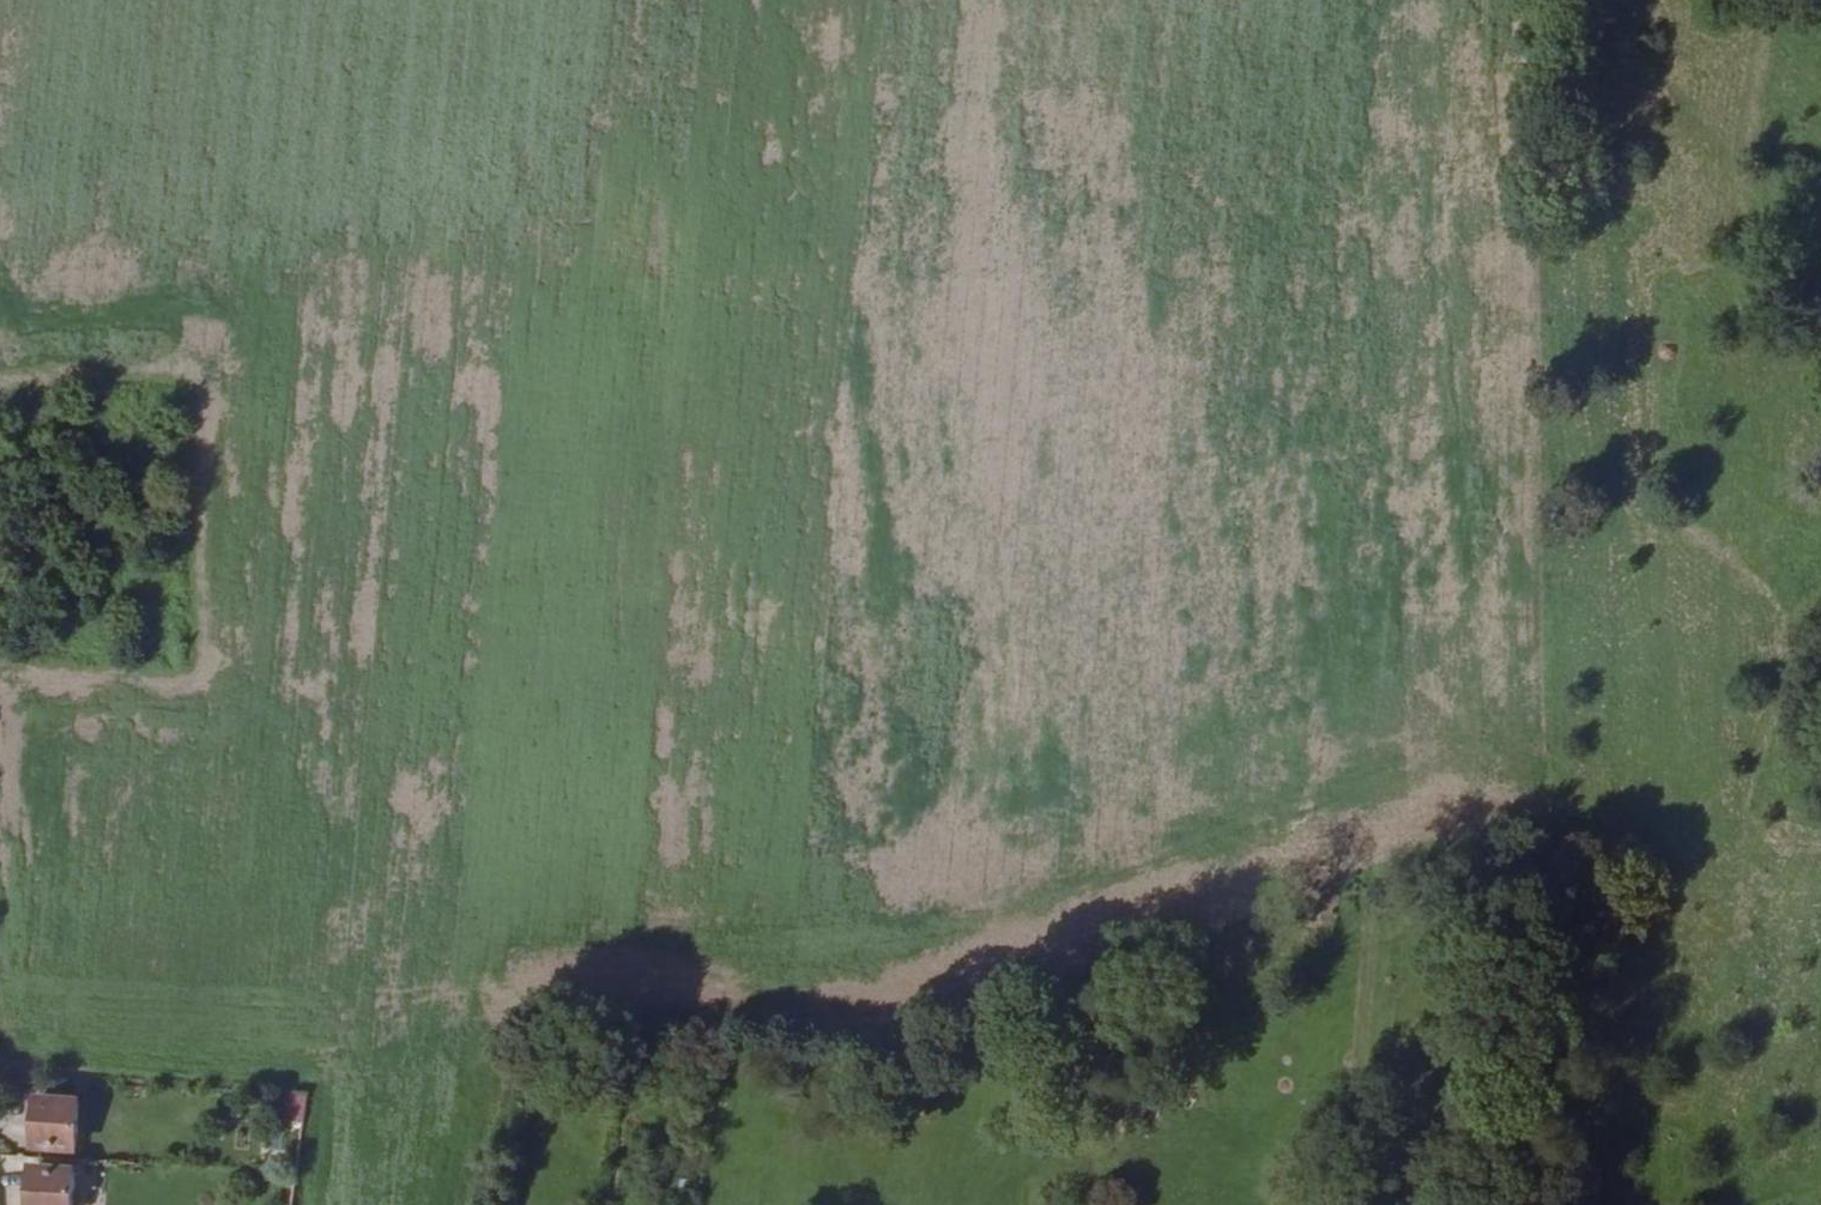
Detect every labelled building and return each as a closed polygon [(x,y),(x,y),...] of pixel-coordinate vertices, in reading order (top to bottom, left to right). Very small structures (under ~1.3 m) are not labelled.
[(75,1131),(81,1083),(35,1077),(28,1124),(75,1131)] [(283,1091),(278,1121),(301,1125),(306,1096),(283,1091)] [(68,1200),(73,1154),(25,1147),(18,1194),(68,1200)]
